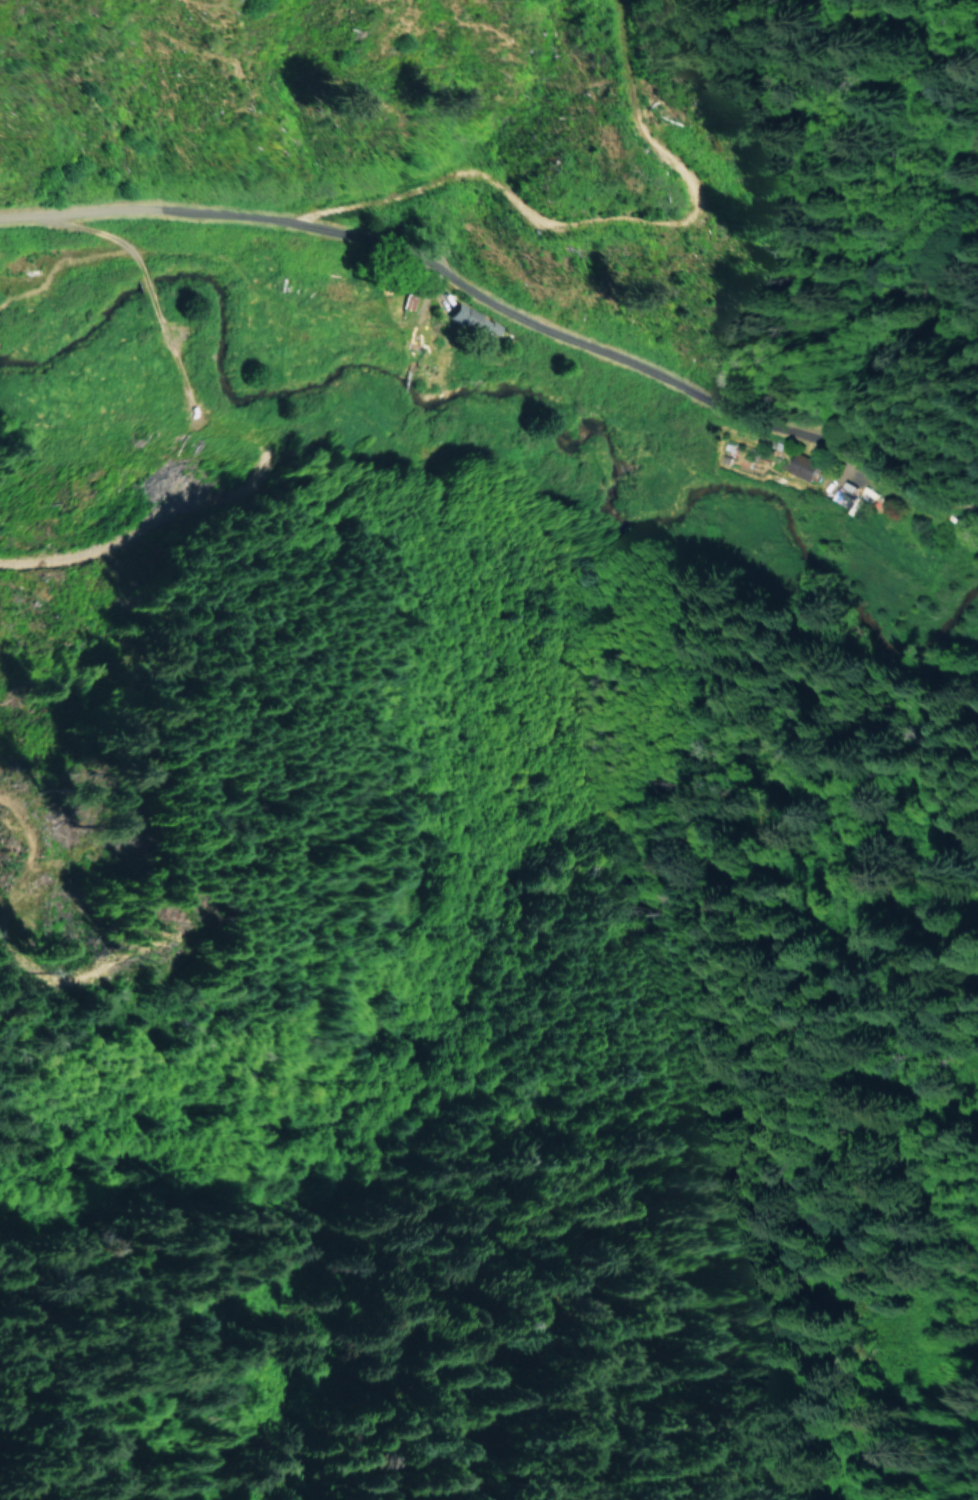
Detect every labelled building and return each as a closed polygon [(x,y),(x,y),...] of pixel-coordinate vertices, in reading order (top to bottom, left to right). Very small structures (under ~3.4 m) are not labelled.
[(489,337),(495,325),(446,300),(438,317),(460,328),(462,323),(489,337)] [(806,482),(817,464),(795,450),(784,468),(806,482)]
